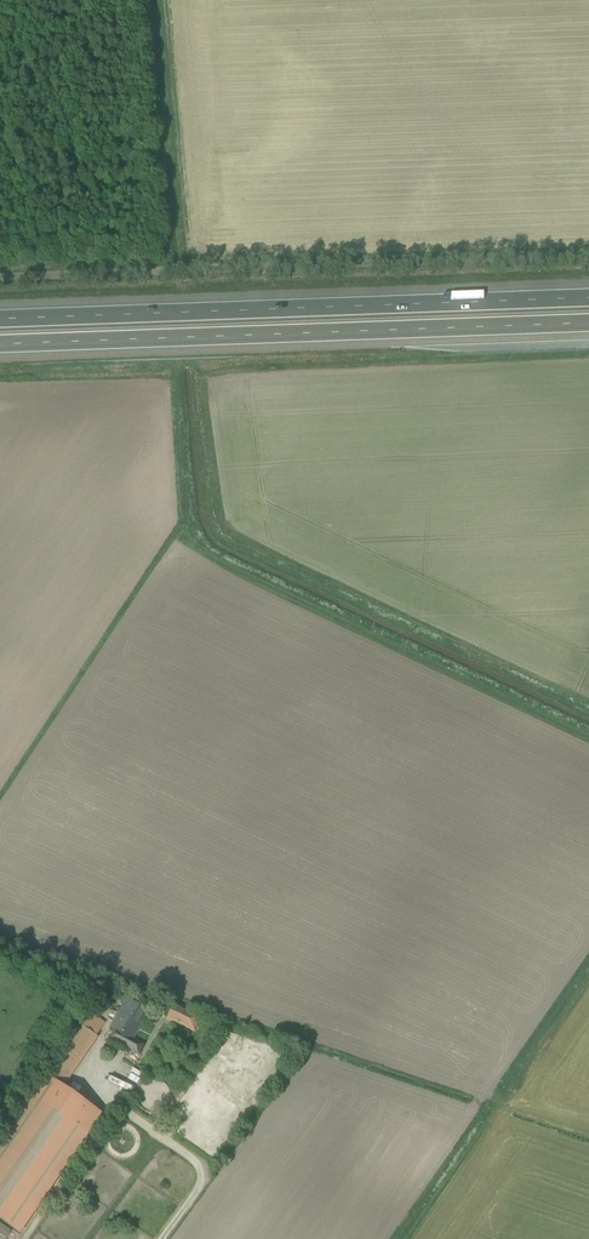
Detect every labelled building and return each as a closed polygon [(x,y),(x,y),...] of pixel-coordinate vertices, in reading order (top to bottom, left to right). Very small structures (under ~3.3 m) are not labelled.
[(112,1040),(128,1048),(133,1039),(149,1008),(134,1000),(125,995),(121,1004),(126,1007),(123,1013),(119,1011),(117,1014),(112,1012),(109,1013),(107,1018),(109,1021),(113,1023),(111,1027),(118,1031),(112,1040)] [(201,1020),(174,1007),(168,1018),(195,1031),(201,1020)] [(94,1039),(105,1023),(90,1013),(59,1059),(60,1060),(48,1078),(62,1087),(87,1049),(84,1048),(88,1042),(90,1042),(93,1038),(94,1039)] [(126,1065),(113,1070),(116,1078),(129,1073),(126,1065)] [(117,1085),(137,1077),(135,1072),(115,1079),(117,1085)] [(87,1135),(102,1115),(45,1076),(31,1097),(0,1142),(0,1222),(18,1235),(87,1135)]
